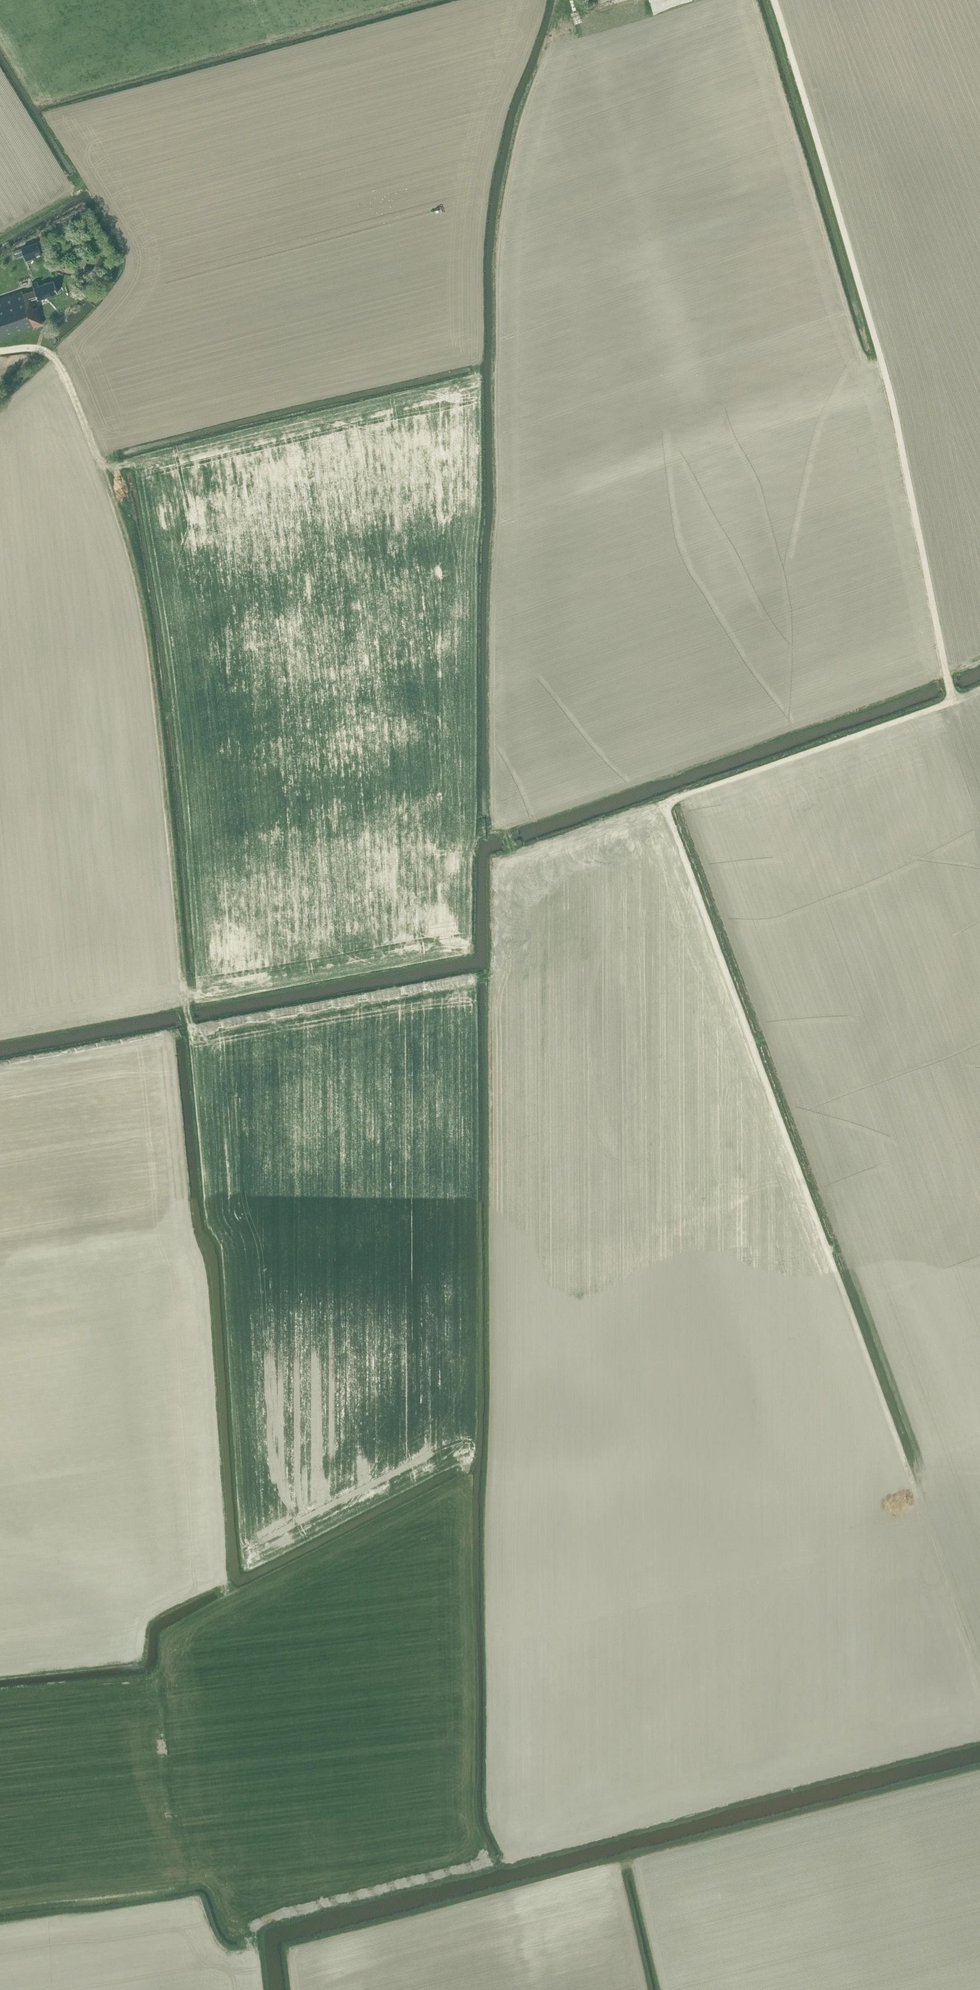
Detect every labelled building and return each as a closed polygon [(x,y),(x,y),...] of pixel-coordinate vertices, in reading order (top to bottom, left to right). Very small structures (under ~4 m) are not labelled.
[(37,241),(21,246),(26,259),(41,254),(37,241)] [(42,323),(35,300),(37,299),(58,292),(54,280),(39,285),(37,280),(32,282),(34,289),(23,293),(22,290),(0,298),(0,338),(42,323)]
